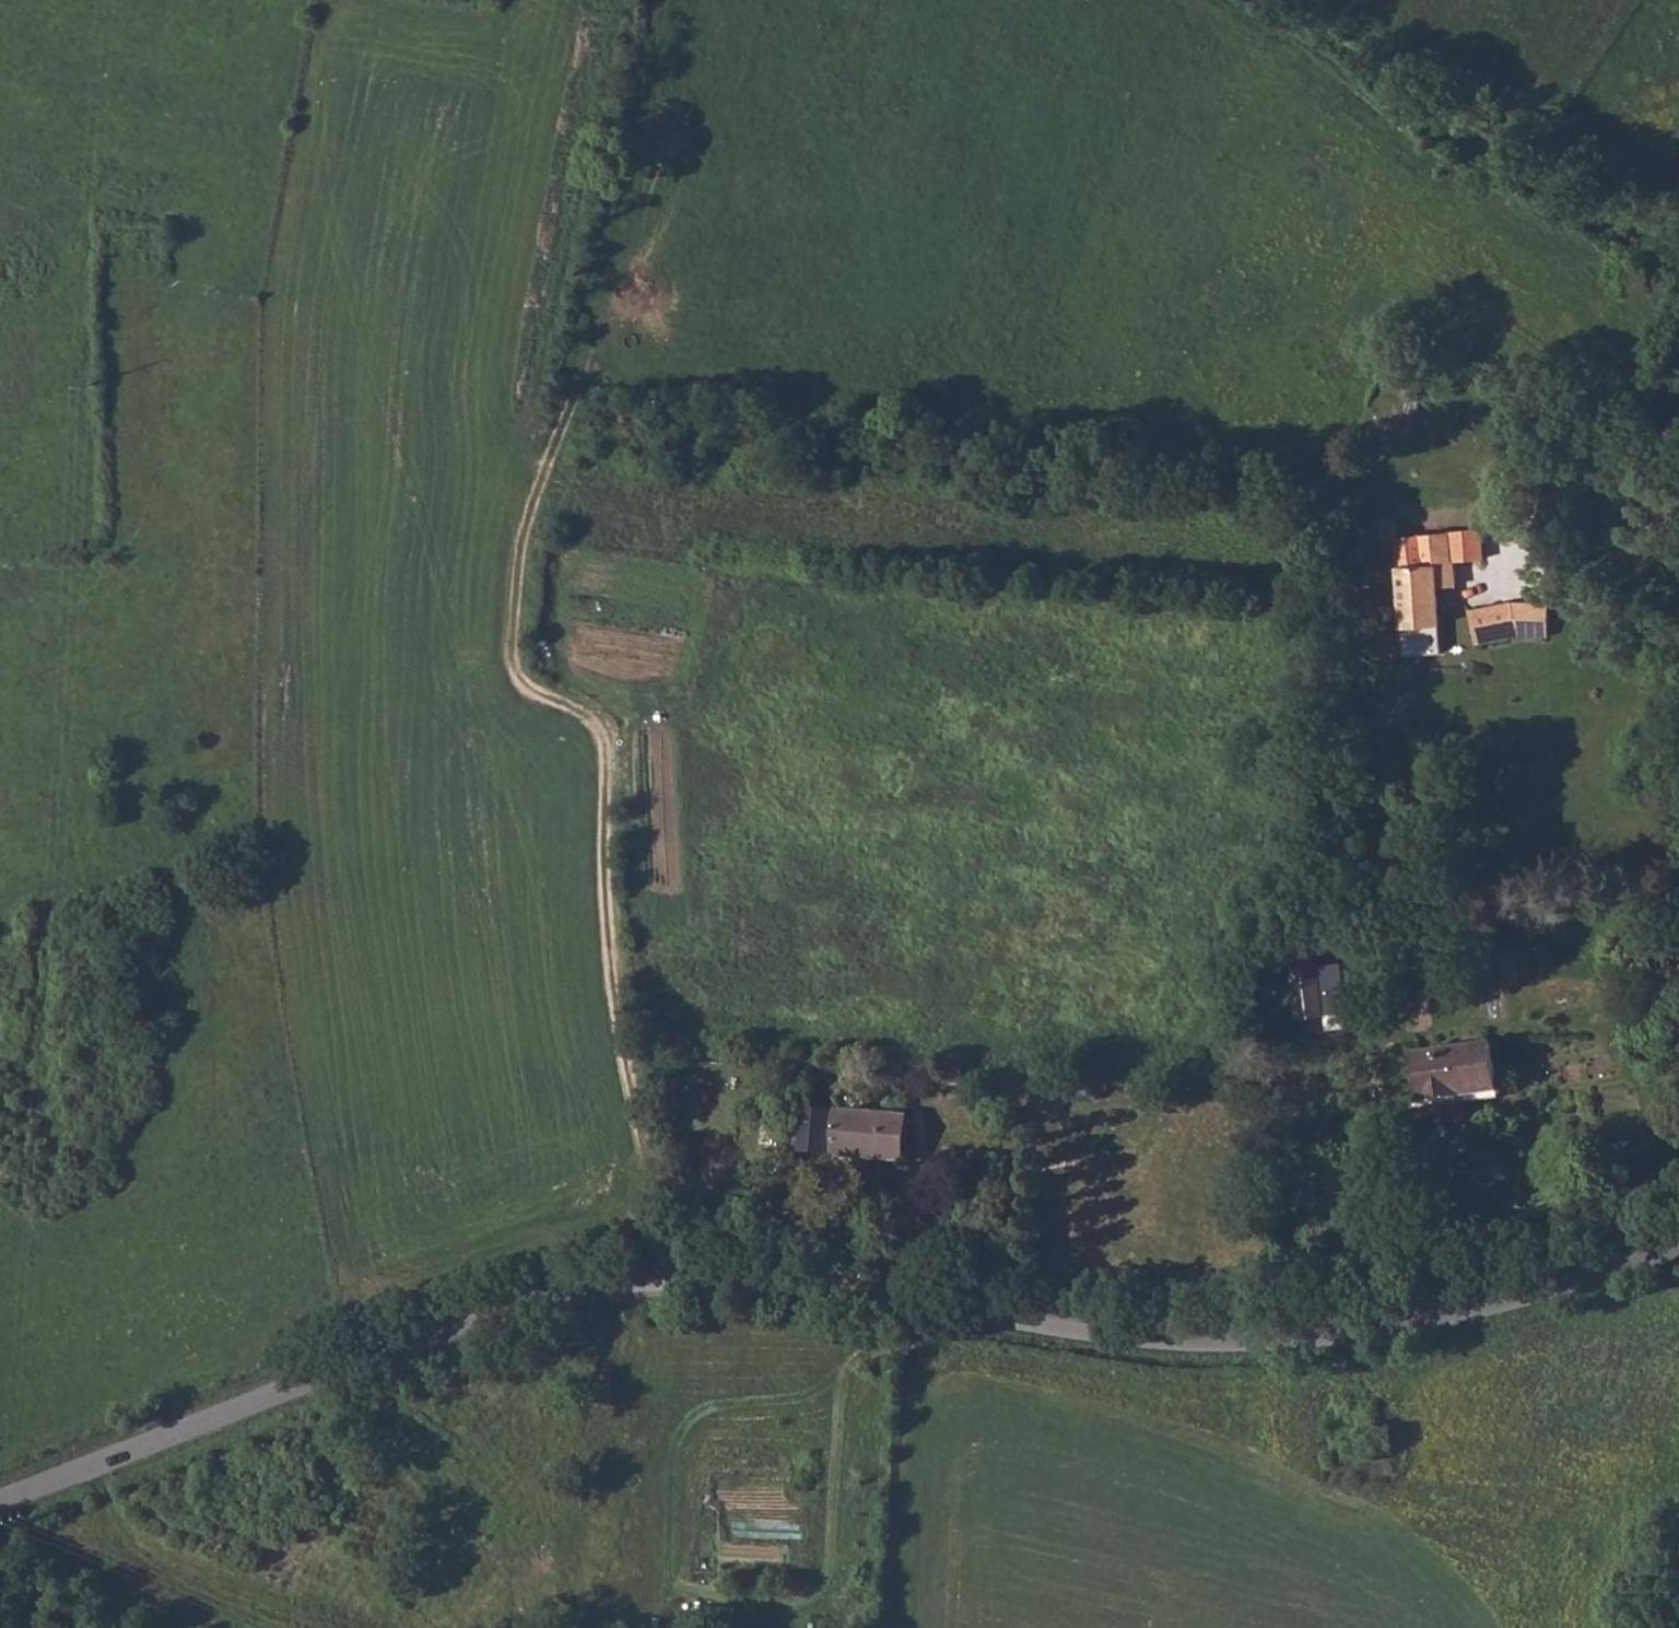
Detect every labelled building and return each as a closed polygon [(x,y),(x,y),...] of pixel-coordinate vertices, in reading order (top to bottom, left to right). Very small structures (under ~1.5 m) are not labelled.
[(1397,519),(1365,521),(1368,541),(1398,540),(1401,628),(1438,626),(1436,589),(1457,586),(1455,561),(1483,558),(1480,529),(1398,537),(1397,519)] [(1510,605),(1471,612),(1475,642),(1515,636),(1546,637),(1549,607),(1510,605)] [(1336,958),(1289,965),(1297,1014),(1343,1008),(1336,958)] [(1492,1044),(1416,1055),(1422,1104),(1500,1093),(1492,1044)] [(843,1110),(841,1156),(912,1160),(915,1115),(843,1110)]
